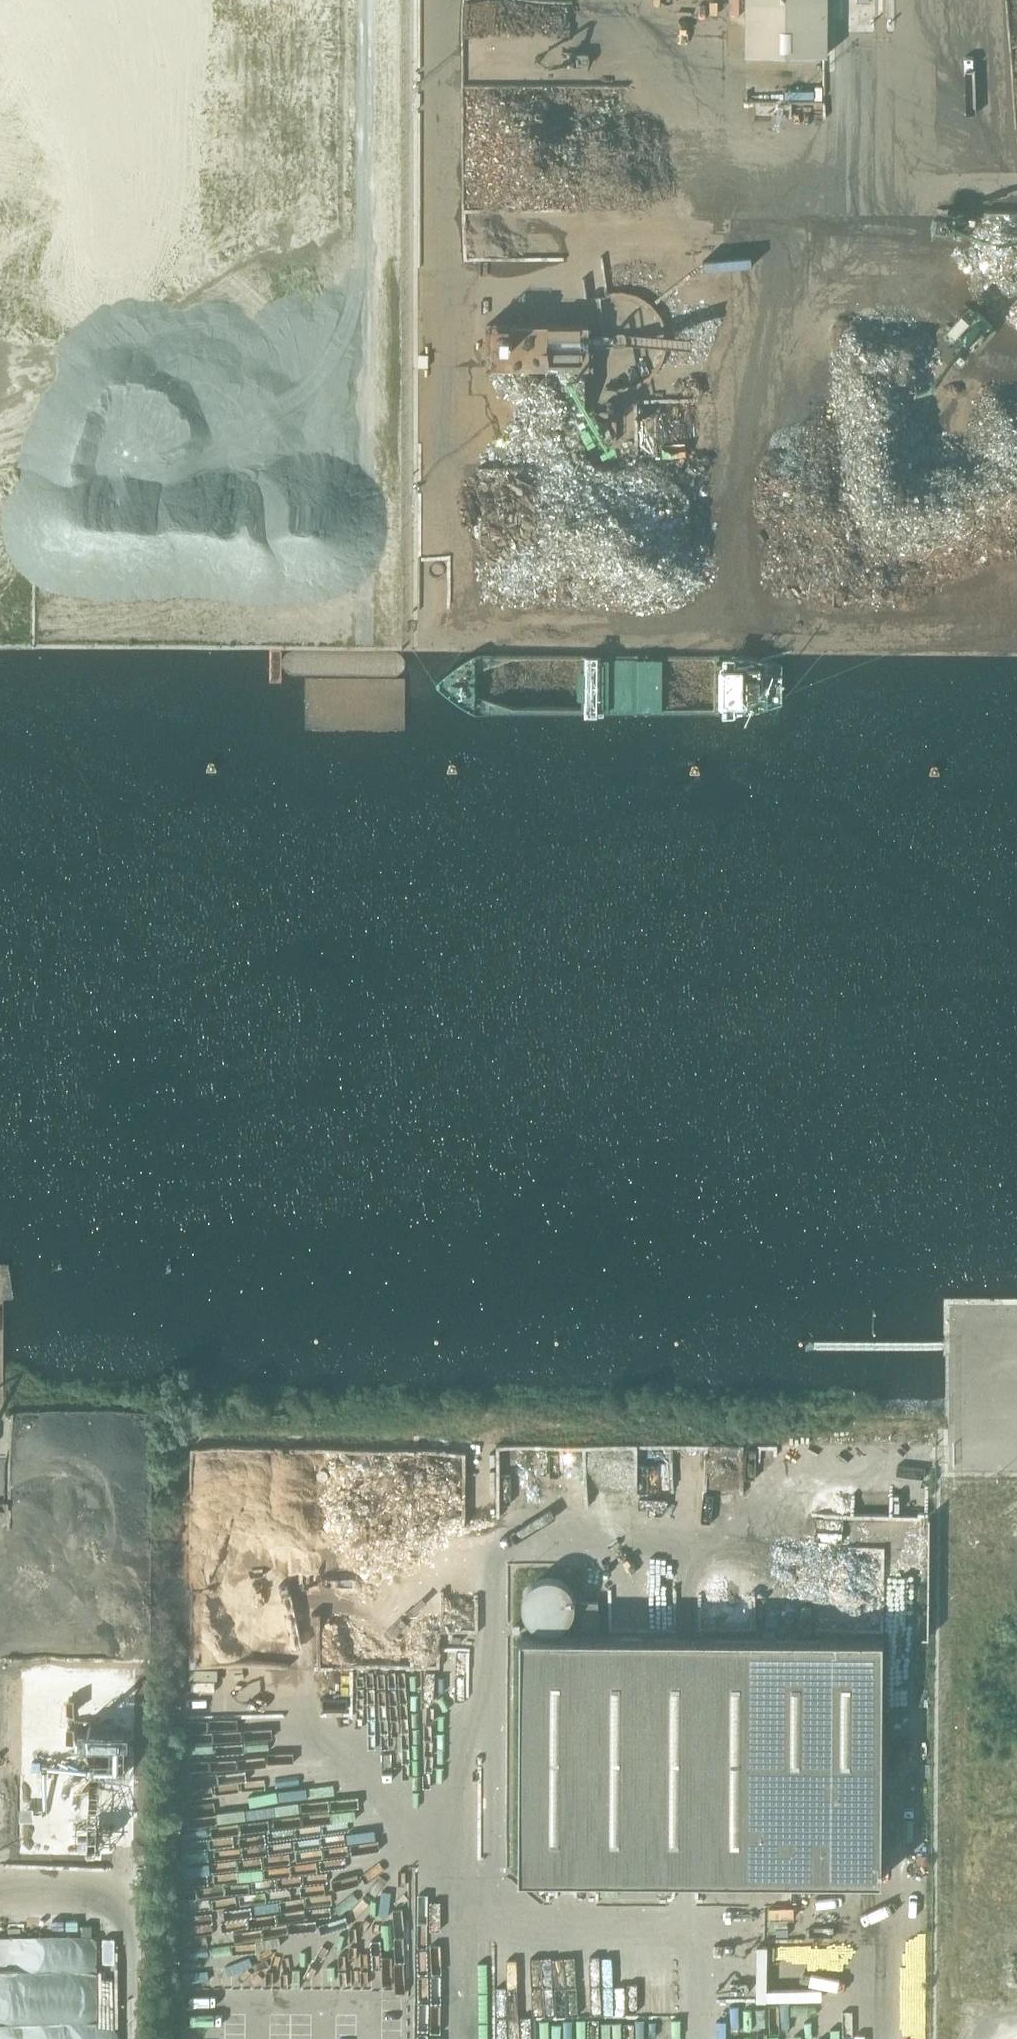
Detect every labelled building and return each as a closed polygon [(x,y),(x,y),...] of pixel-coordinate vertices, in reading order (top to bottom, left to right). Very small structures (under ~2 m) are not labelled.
[(828,0),(746,0),(746,53),(827,54),(828,0)] [(573,1625),(572,1576),(526,1577),(527,1625),(573,1625)] [(882,1878),(883,1637),(521,1635),(520,1876),(882,1878)] [(4,1942),(0,1965),(0,2038),(72,2038),(72,2037),(81,2038),(113,2038),(88,1922),(86,1922),(82,1942),(42,1934),(4,1942)]
